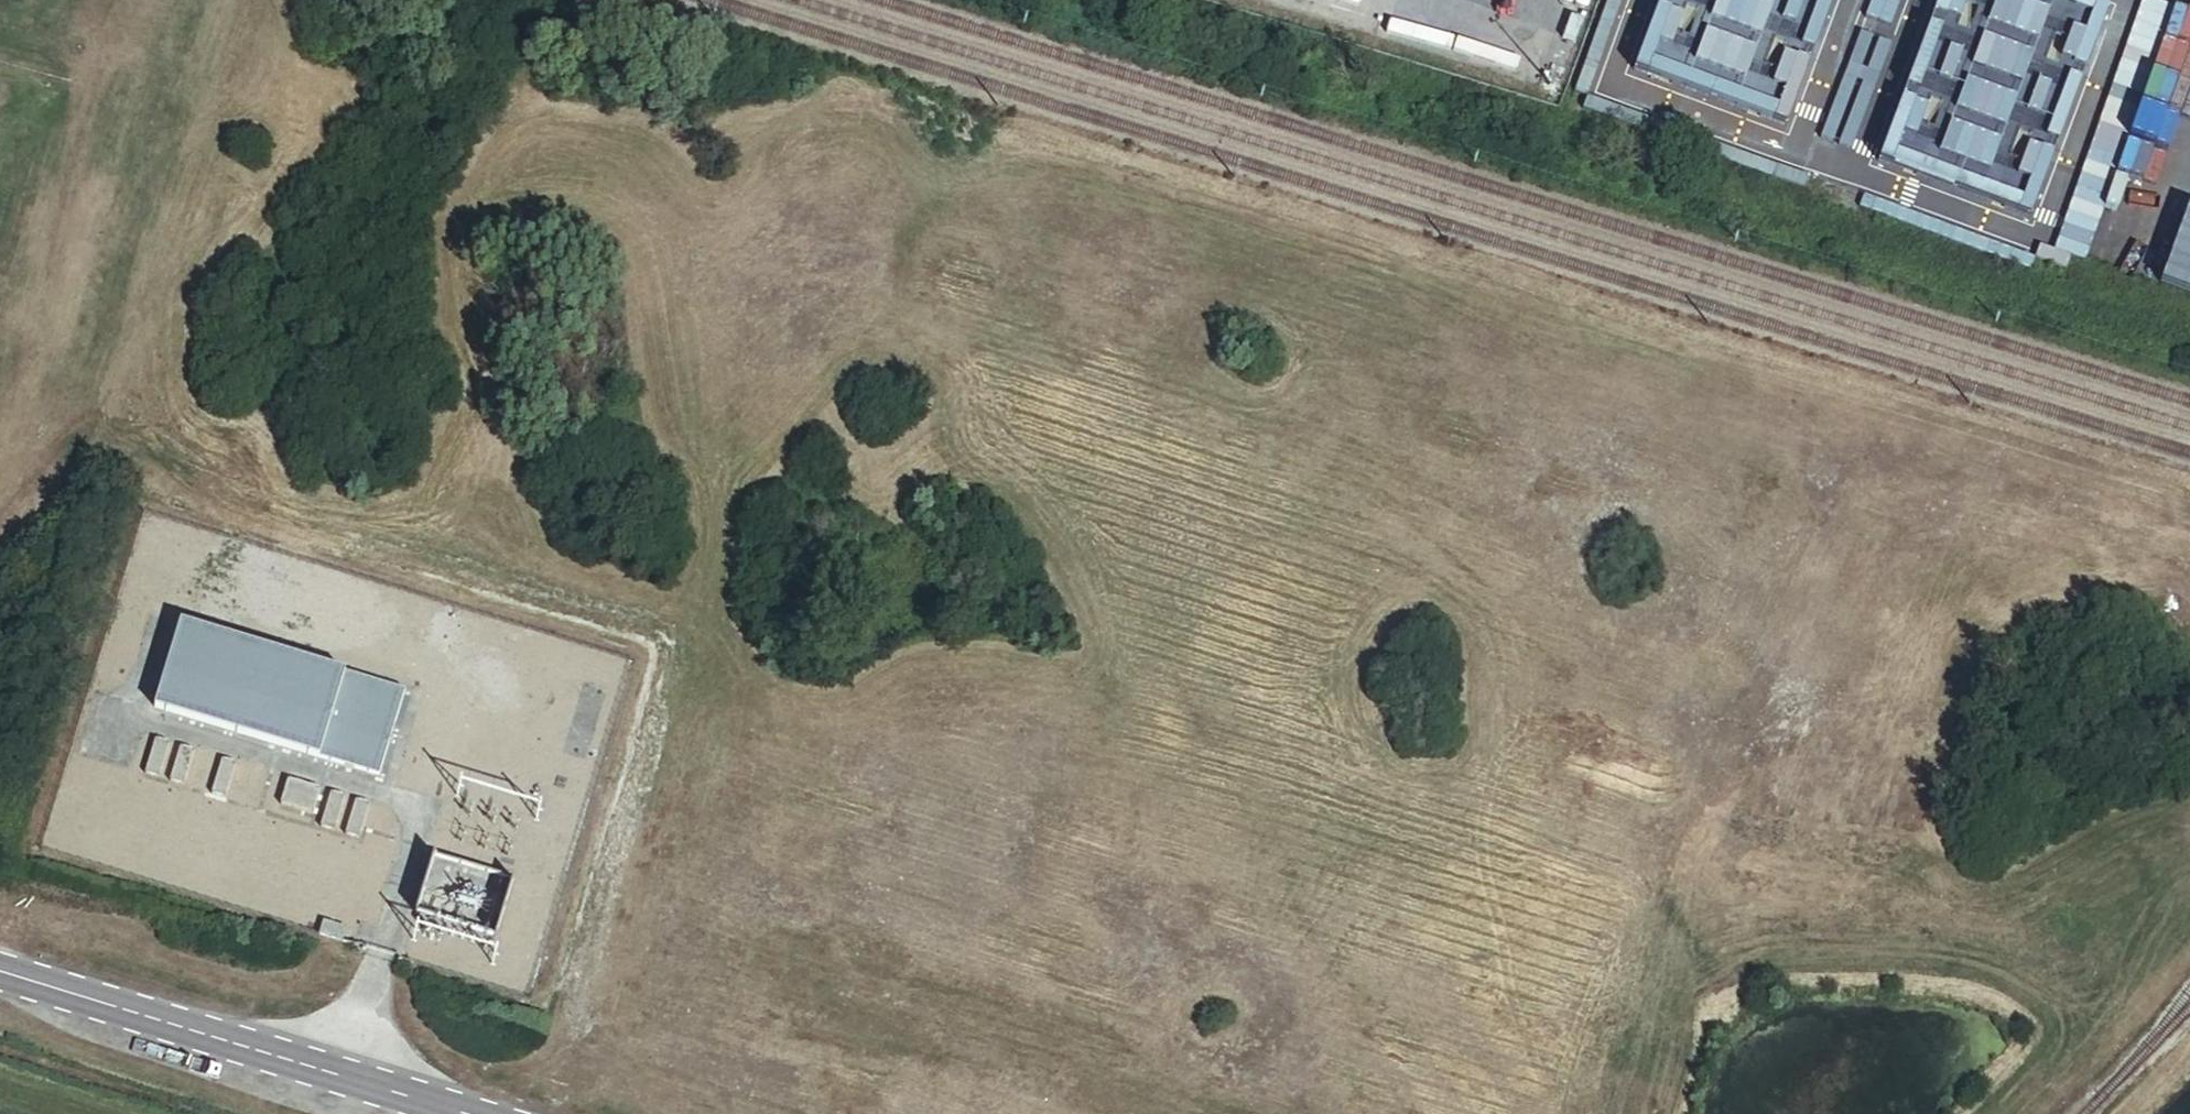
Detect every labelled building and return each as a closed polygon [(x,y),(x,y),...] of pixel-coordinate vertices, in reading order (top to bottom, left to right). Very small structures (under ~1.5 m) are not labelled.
[(1632,67),(1786,122),(1830,0),(1657,0),(1632,67)] [(2092,0),(1938,0),(1933,13),(2084,68),(2107,5),(2092,0)] [(2079,79),(1929,24),(1906,87),(2056,142),(2079,79)] [(2051,152),(1901,97),(1878,160),(2028,215),(2051,152)] [(405,689),(179,622),(153,709),(379,776),(405,689)] [(159,778),(169,744),(155,739),(144,774),(159,778)] [(183,786),(193,751),(179,747),(169,782),(183,786)] [(225,798),(235,764),(221,760),(211,794),(225,798)] [(319,789),(287,780),(280,805),(312,815),(319,789)] [(334,832),(344,797),(330,793),(320,827),(334,832)] [(359,839),(369,805),(355,800),(345,835),(359,839)] [(346,927),(323,921),(319,935),(342,941),(346,927)]
